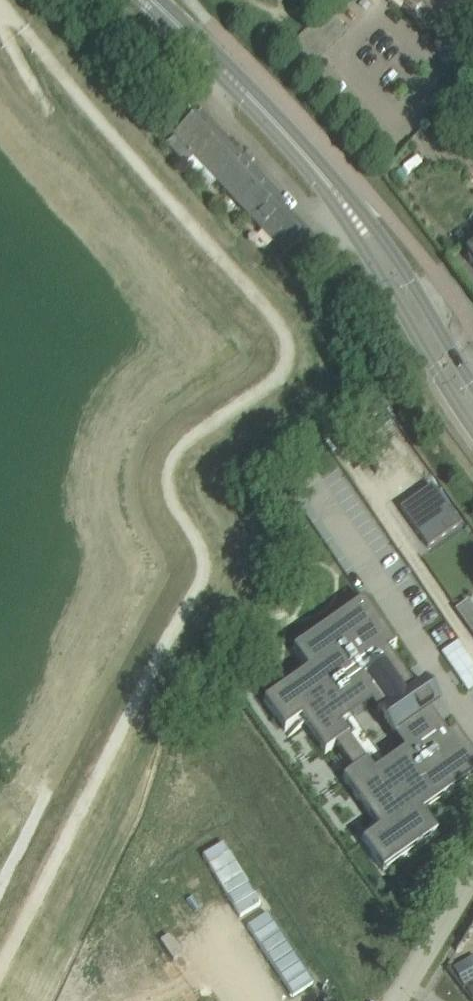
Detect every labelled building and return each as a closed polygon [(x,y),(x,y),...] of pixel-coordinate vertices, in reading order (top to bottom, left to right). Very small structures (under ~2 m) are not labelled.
[(422,25),(423,26),(448,37),(460,7),(462,8),(465,7),(467,0),(391,0),(422,25)] [(285,255),(307,234),(195,114),(173,135),(175,136),(166,144),(185,165),(194,157),(285,255)] [(433,485),(401,507),(428,547),(460,524),(433,485)] [(384,871),(437,834),(423,813),(472,777),(472,755),(457,731),(448,737),(431,713),(439,707),(439,708),(442,706),(440,703),(439,704),(426,685),(426,684),(425,682),(422,684),(415,689),(388,652),(396,646),(364,600),(293,649),(308,670),(264,701),(285,731),(302,719),(326,754),(349,737),(342,727),(373,705),(405,751),(374,773),(367,762),(343,779),(379,830),(363,841),(384,871)] [(472,615),(472,606),(468,600),(455,609),(464,621),(472,615)] [(464,962),(455,967),(466,985),(472,980),(472,977),(464,962)]
